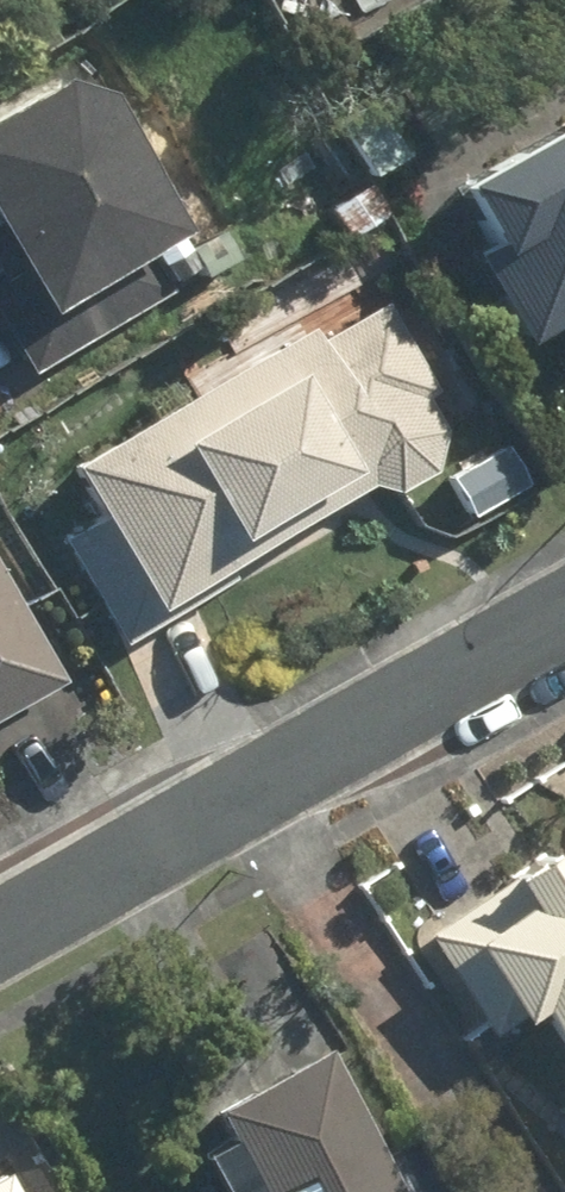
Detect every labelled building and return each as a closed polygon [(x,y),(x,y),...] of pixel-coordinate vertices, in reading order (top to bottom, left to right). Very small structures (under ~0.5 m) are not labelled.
[(92,58),(0,116),(0,264),(1,265),(0,266),(0,311),(35,367),(84,337),(61,299),(147,245),(168,279),(205,257),(191,235),(199,230),(92,58)] [(481,253),(527,341),(564,321),(564,119),(462,173),(499,243),(481,253)] [(319,338),(314,328),(72,462),(97,507),(57,529),(120,642),(178,610),(169,594),(376,480),(379,481),(382,482),(385,483),(388,484),(391,484),(394,484),(397,484),(400,484),(404,484),(407,483),(410,482),(413,481),(416,480),(419,479),(422,477),(424,476),(427,474),(429,472),(432,470),(434,467),(436,465),(438,462),(440,460),(441,457),(443,454),(444,451),(445,448),(446,445),(447,442),(447,439),(447,436),(447,433),(447,429),(447,426),(447,423),(387,304),(319,338)] [(534,483),(510,442),(447,479),(471,520),(534,483)] [(0,566),(0,725),(69,684),(0,566)] [(426,933),(494,1037),(543,1005),(564,1038),(564,843),(426,933)] [(232,1143),(206,1156),(225,1191),(401,1191),(323,1042),(210,1100),(232,1143)] [(7,1167),(0,1171),(0,1191),(21,1191),(7,1167)]
